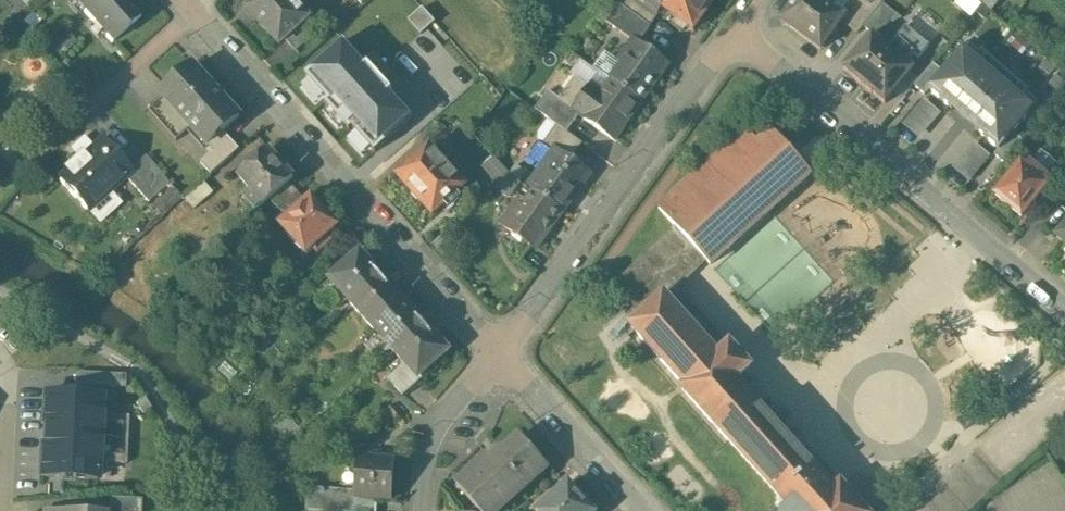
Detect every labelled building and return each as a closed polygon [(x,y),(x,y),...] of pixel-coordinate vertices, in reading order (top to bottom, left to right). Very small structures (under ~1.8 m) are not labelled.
[(110,41),(138,16),(123,0),(73,0),(110,41)] [(293,0),(256,0),(255,1),(247,8),(278,43),(285,38),(303,21),(308,17),(293,0)] [(623,5),(650,24),(657,14),(637,0),(626,0),(623,5)] [(657,14),(662,7),(694,29),(714,0),(637,0),(657,14)] [(826,0),(793,0),(779,19),(820,48),(840,20),(845,13),(841,10),(826,0)] [(840,20),(857,32),(882,2),(879,0),(849,0),(841,10),(845,13),(840,20)] [(922,0),(912,0),(900,17),(924,34),(939,13),(922,0)] [(605,20),(632,38),(637,43),(650,24),(623,5),(618,2),(605,20)] [(303,21),(285,38),(294,48),(313,31),(303,21)] [(897,38),(920,55),(931,41),(909,23),(897,38)] [(912,68),(872,33),(843,66),(855,77),(854,78),(871,92),(872,91),(884,101),(912,68)] [(622,63),(610,79),(641,101),(667,64),(637,43),(632,38),(617,59),(622,63)] [(366,83),(338,51),(308,78),(371,147),(400,120),(393,113),(397,109),(383,94),(379,97),(375,92),(378,90),(369,81),(366,83)] [(1033,114),(963,55),(924,102),(937,113),(943,107),(978,136),(973,143),(988,156),(993,150),(999,154),(1033,114)] [(193,66),(162,95),(189,126),(206,145),(239,115),(193,66)] [(574,76),(558,97),(579,112),(615,139),(641,101),(610,79),(603,90),(591,82),(588,86),(574,76)] [(579,112),(558,97),(548,89),(534,107),(556,123),(566,130),(579,112)] [(189,126),(162,95),(148,107),(175,137),(189,126)] [(556,123),(541,143),(552,151),(554,149),(568,159),(581,141),(566,130),(556,123)] [(677,227),(693,246),(709,263),(810,173),(771,130),(758,143),(744,128),(658,206),(677,227)] [(128,168),(101,138),(57,177),(86,208),(122,173),(128,168)] [(524,159),(539,169),(552,151),(541,143),(537,140),(524,159)] [(231,155),(221,142),(200,162),(210,173),(231,155)] [(432,148),(428,145),(396,174),(432,214),(465,184),(440,158),(442,156),(434,146),(432,148)] [(294,177),(267,149),(238,176),(262,204),(269,198),(288,182),(294,177)] [(531,189),(562,211),(588,174),(568,159),(554,149),(552,151),(539,169),(544,173),(531,189)] [(128,168),(122,173),(146,200),(169,181),(143,154),(128,168)] [(492,154),(482,163),(498,181),(508,171),(492,154)] [(1002,165),(994,157),(978,176),(987,184),(1002,165)] [(1021,162),(995,193),(1020,215),(1046,184),(1041,180),(1046,174),(1030,162),(1026,167),(1021,162)] [(288,182),(269,198),(278,208),(297,191),(288,182)] [(562,211),(531,189),(521,205),(515,201),(500,223),(536,248),(562,211)] [(337,226),(309,196),(279,225),(306,254),(337,226)] [(631,324),(685,385),(682,387),(788,505),(785,508),(783,510),(865,510),(820,461),(815,466),(735,379),(749,366),(729,344),(727,346),(718,337),(710,345),(655,282),(693,246),(677,227),(623,277),(650,307),(631,324)] [(373,265),(359,251),(328,279),(350,303),(381,275),(378,272),(383,268),(377,262),(373,265)] [(385,279),(381,275),(350,303),(372,327),(403,299),(390,285),(394,281),(389,275),(385,279)] [(416,314),(403,299),(372,327),(394,352),(425,324),(422,320),(426,317),(419,310),(416,314)] [(425,324),(394,352),(405,363),(418,377),(448,349),(434,334),(439,330),(432,323),(428,327),(425,324)] [(420,380),(418,377),(405,363),(387,379),(402,395),(420,380)] [(103,388),(40,386),(37,483),(100,485),(103,388)] [(402,413),(392,402),(384,410),(394,420),(402,413)] [(519,435),(491,460),(487,455),(455,483),(480,510),(496,510),(546,466),(519,435)] [(393,458),(356,456),(355,488),(355,497),(376,498),(391,498),(393,458)] [(568,483),(537,510),(594,510),(568,483)] [(355,488),(337,488),(336,491),(307,490),(306,510),(333,510),(376,510),(376,498),(355,497),(355,488)] [(108,495),(108,510),(140,510),(140,495),(108,495)]
